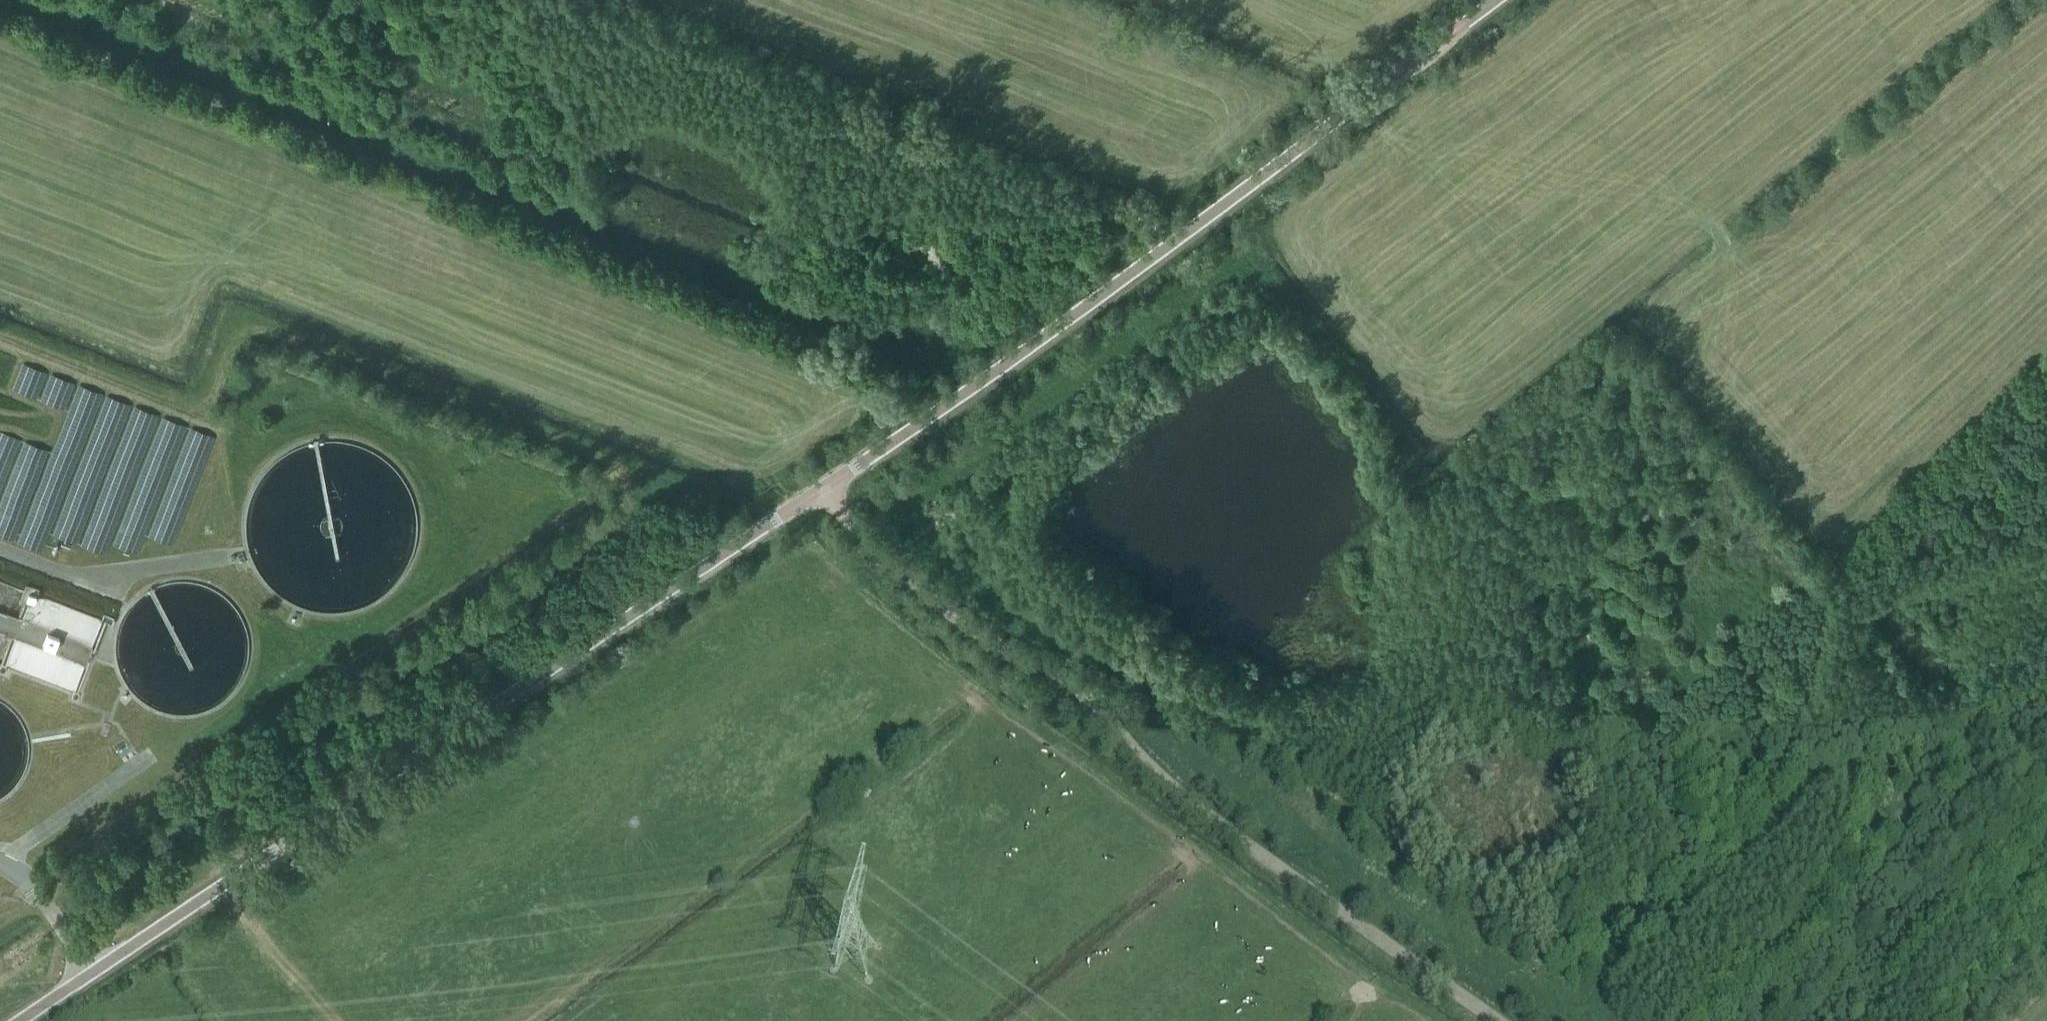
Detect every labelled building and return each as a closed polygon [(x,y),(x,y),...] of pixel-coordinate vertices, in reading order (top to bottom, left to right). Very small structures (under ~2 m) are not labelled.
[(214,433),(124,403),(116,429),(112,428),(108,438),(103,436),(99,448),(65,436),(60,450),(0,431),(0,533),(44,548),(49,532),(108,552),(111,541),(140,550),(147,532),(177,542),(214,433)]
